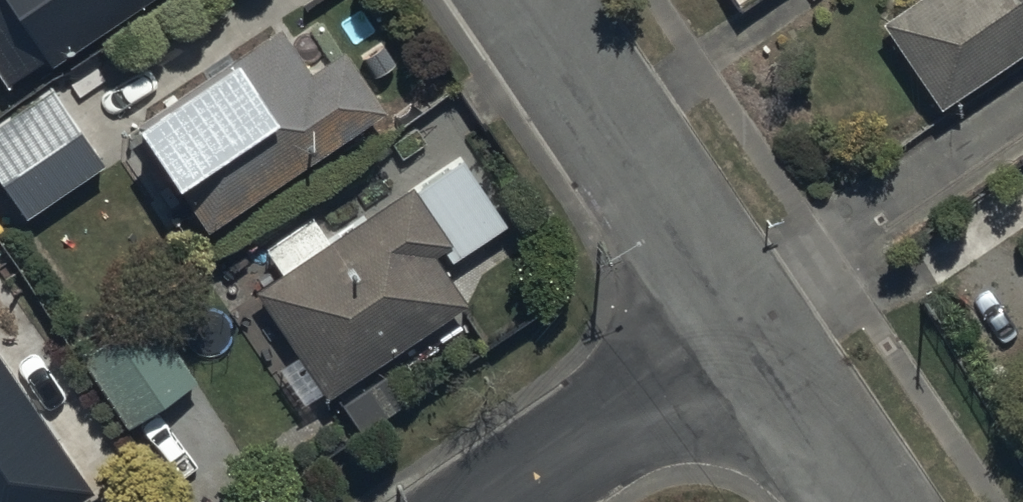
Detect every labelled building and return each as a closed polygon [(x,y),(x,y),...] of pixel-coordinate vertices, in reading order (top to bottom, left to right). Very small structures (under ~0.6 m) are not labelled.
[(66,43),(70,50),(144,0),(0,0),(0,76),(6,84),(66,43)] [(938,100),(1022,44),(1022,0),(902,0),(881,14),(938,100)] [(137,115),(210,223),(388,104),(345,41),(309,65),(279,20),(137,115)] [(24,210),(105,158),(53,78),(0,112),(0,173),(24,210)] [(329,391),(467,296),(435,249),(440,245),(451,261),(509,221),(461,151),(414,184),(409,178),(254,285),(297,348),(277,361),(303,399),(324,384),(329,391)] [(78,350),(126,422),(197,375),(149,302),(78,350)] [(92,484),(0,342),(0,501),(65,501),(92,484)]
